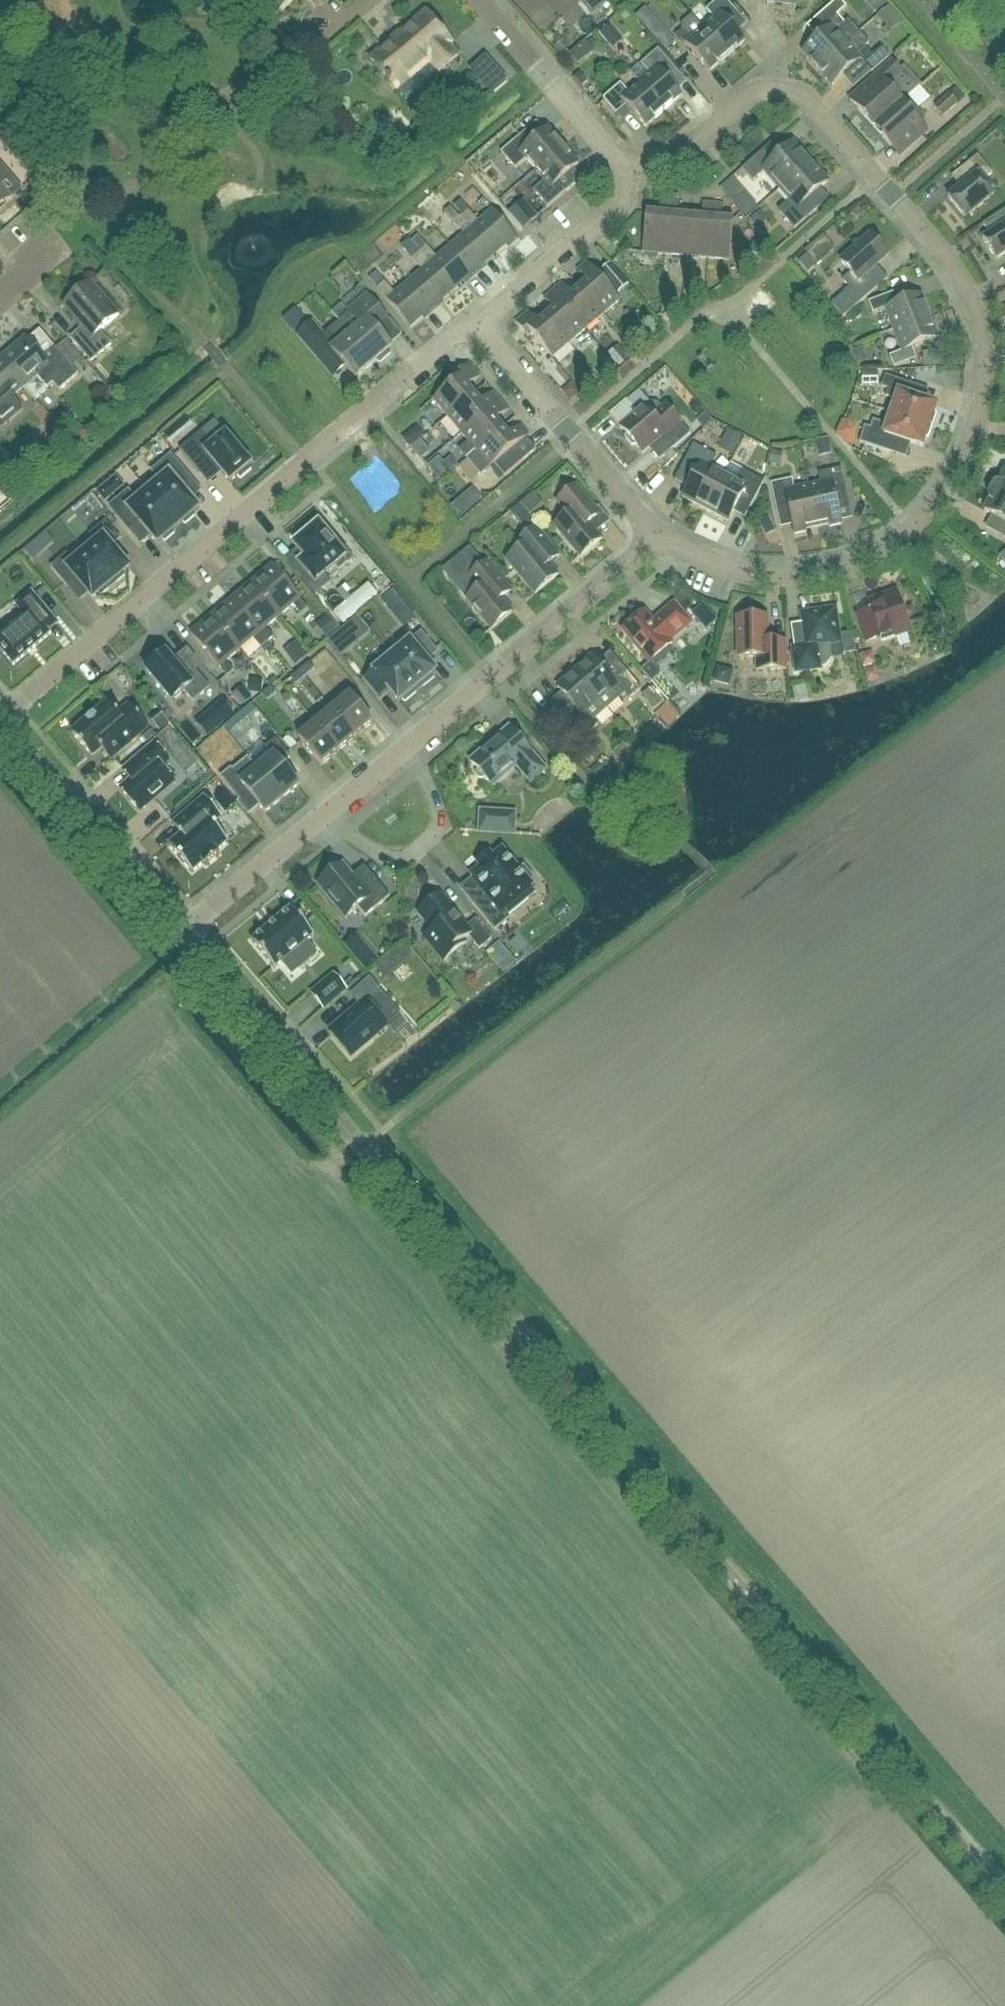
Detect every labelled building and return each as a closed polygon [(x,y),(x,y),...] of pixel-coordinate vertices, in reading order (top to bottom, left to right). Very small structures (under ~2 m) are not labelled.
[(297,0),(265,0),(278,16),(297,0)] [(703,31),(727,58),(745,43),(725,19),(734,11),(725,0),(719,0),(706,12),(714,21),(703,31)] [(858,35),(848,22),(845,25),(837,17),(846,9),(838,0),(821,15),(832,28),(802,54),(817,71),(847,44),(858,35)] [(440,75),(459,59),(450,47),(452,46),(427,15),(371,61),(388,82),(386,83),(389,87),(392,85),(396,91),(430,63),(440,75)] [(709,74),(727,58),(703,31),(692,18),(683,26),(682,29),(684,31),(677,37),(709,74)] [(605,30),(612,49),(638,40),(631,21),(605,30)] [(817,71),(832,88),(861,62),(871,74),(889,58),(881,49),(872,57),(864,48),(868,45),(858,35),(847,44),(817,71)] [(650,77),(640,85),(664,113),(682,98),(664,77),(674,69),(658,51),(641,66),(650,77)] [(902,105),(886,86),(901,73),(893,64),(878,77),(850,102),(874,130),(902,105)] [(664,113),(640,85),(629,94),(620,85),(603,100),(616,116),(627,107),(646,129),(664,113)] [(925,89),(911,96),(919,110),(932,103),(925,89)] [(957,106),(949,97),(935,109),(943,119),(957,106)] [(907,100),(902,105),(874,130),(891,149),(898,157),(916,142),(927,133),(919,124),(924,119),(907,100)] [(535,172),(563,149),(548,131),(528,148),(520,138),(501,154),(514,170),(526,161),(535,172)] [(753,183),(764,173),(780,191),(811,164),(794,144),(772,163),(764,153),(743,172),(753,183)] [(578,167),(563,149),(535,172),(545,183),(533,193),(548,209),(567,193),(559,183),(578,167)] [(965,220),(994,196),(983,183),(992,175),(978,157),(957,174),(966,185),(948,200),(965,220)] [(779,213),(794,230),(815,212),(807,202),(828,183),(811,164),(780,191),(790,203),(779,213)] [(10,200),(0,189),(0,209),(10,200)] [(665,257),(669,202),(660,202),(658,215),(646,214),(642,255),(665,257)] [(665,257),(686,258),(690,218),(678,217),(679,203),(669,202),(665,257)] [(686,258),(708,260),(712,206),(703,205),(701,219),(690,218),(686,258)] [(712,206),(708,260),(730,262),(733,222),(721,220),(722,207),(712,206)] [(988,222),(989,223),(997,218),(1003,227),(982,241),(996,262),(997,262),(996,261),(1004,256),(1004,211),(988,222)] [(461,218),(494,256),(506,246),(510,246),(512,247),(518,242),(494,213),(480,225),(468,212),(461,218)] [(448,243),(438,229),(436,231),(424,213),(404,226),(418,246),(429,238),(438,250),(448,243)] [(494,256),(461,218),(453,225),(465,238),(451,249),(476,278),(482,273),(481,267),(494,256)] [(869,274),(888,257),(870,237),(840,263),(851,275),(842,282),(849,290),(844,294),(844,295),(831,306),(843,319),(880,287),(869,274)] [(470,283),(476,278),(451,249),(438,261),(426,248),(419,254),(452,292),(464,282),(468,282),(470,283)] [(439,303),(452,292),(419,254),(412,261),(423,274),(409,285),(434,314),(440,309),(439,307),(439,303)] [(580,290),(603,317),(620,302),(587,264),(577,272),(587,284),(580,290)] [(629,286),(611,265),(601,273),(619,294),(629,286)] [(100,333),(119,317),(91,283),(65,306),(84,328),(71,340),(91,363),(111,346),(100,333)] [(428,319),(434,314),(409,285),(396,297),(385,284),(377,291),(410,329),(411,329),(410,328),(422,318),(426,317),(428,319)] [(553,292),(586,331),(603,317),(580,290),(572,296),(562,285),(553,292)] [(559,333),(569,345),(586,331),(553,292),(544,300),(554,312),(546,318),(559,333)] [(350,315),(339,325),(349,337),(373,366),(377,363),(379,366),(391,356),(389,353),(392,350),(376,331),(388,320),(367,296),(348,312),(350,315)] [(886,311),(894,332),(930,318),(921,297),(895,307),(891,296),(869,304),(873,316),(886,311)] [(559,333),(546,318),(539,325),(529,313),(516,324),(528,339),(531,336),(542,348),(559,333)] [(938,340),(930,318),(894,332),(902,353),(889,358),(894,370),(916,361),(912,350),(938,340)] [(329,346),(311,324),(296,337),(314,359),(329,346)] [(349,337),(339,325),(328,334),(338,346),(332,352),(356,380),(373,366),(349,337)] [(559,333),(542,348),(552,360),(569,345),(559,333)] [(1,361),(25,388),(36,400),(48,390),(54,386),(60,393),(78,377),(55,349),(43,359),(26,340),(1,361)] [(1,361),(0,362),(0,430),(22,411),(12,400),(25,388),(1,361)] [(446,390),(460,408),(474,396),(468,388),(480,379),(468,365),(454,378),(457,381),(446,390)] [(891,415),(933,429),(936,418),(934,413),(936,407),(908,397),(912,386),(885,377),(881,389),(888,391),(885,399),(896,402),(891,415)] [(432,402),(447,419),(460,408),(446,390),(432,402)] [(447,419),(461,436),(500,403),(492,394),(481,403),(474,396),(460,408),(447,419)] [(461,436),(475,453),(502,430),(496,422),(508,412),(500,403),(461,436)] [(662,439),(672,451),(691,436),(667,407),(653,419),(645,409),(620,429),(626,437),(625,440),(632,449),(636,448),(642,455),(662,439)] [(859,444),(889,454),(894,439),(922,449),(924,443),(929,440),(933,429),(891,415),(887,427),(873,422),(870,430),(865,428),(859,444)] [(509,437),(502,430),(475,453),(489,470),(494,466),(505,478),(536,451),(526,439),(529,437),(521,427),(509,437)] [(210,461),(230,485),(238,478),(240,482),(252,472),(249,469),(252,467),(236,448),(239,446),(232,436),(228,439),(226,436),(214,446),(203,433),(180,452),(196,472),(210,461)] [(422,461),(428,455),(429,451),(420,441),(411,449),(422,461)] [(688,490),(682,499),(705,512),(724,476),(711,469),(717,459),(694,447),(674,483),(688,490)] [(149,493),(178,528),(183,524),(185,527),(195,518),(193,515),(198,512),(200,511),(198,509),(198,510),(180,488),(190,480),(171,458),(152,474),(160,483),(149,493)] [(444,465),(433,474),(440,482),(457,468),(450,459),(444,465)] [(11,482),(4,463),(0,464),(0,486),(11,482)] [(836,503),(848,500),(841,470),(818,475),(821,486),(809,489),(817,528),(829,526),(829,529),(841,526),(836,503)] [(724,476),(705,512),(728,524),(734,514),(745,520),(764,483),(743,472),(737,483),(724,476)] [(991,492),(1004,499),(1004,475),(1004,474),(999,484),(994,486),(991,492)] [(110,500),(125,487),(118,479),(103,492),(110,500)] [(771,486),(778,516),(789,513),(794,536),(806,534),(806,531),(817,528),(809,489),(794,492),(792,481),(771,486)] [(585,520),(596,511),(576,488),(559,502),(569,515),(554,527),(580,559),(602,540),(585,520)] [(991,492),(987,497),(989,503),(984,513),(1004,524),(1004,499),(991,492)] [(178,528),(149,493),(137,503),(129,493),(110,509),(129,532),(138,524),(157,545),(156,545),(157,547),(159,546),(158,545),(163,541),(165,544),(175,535),(173,533),(178,528)] [(767,519),(758,524),(765,536),(773,531),(767,519)] [(96,545),(85,554),(113,588),(125,577),(123,575),(129,570),(112,549),(121,541),(106,523),(89,536),(96,545)] [(337,541),(323,524),(321,526),(318,523),(305,534),(307,537),(299,544),(310,558),(299,568),(319,593),(334,580),(329,574),(341,564),(343,568),(356,557),(340,538),(337,541)] [(546,542),(535,529),(525,538),(529,543),(506,561),(535,596),(558,577),(549,566),(559,558),(546,542)] [(25,553),(33,562),(42,555),(34,545),(25,553)] [(113,588),(85,554),(74,564),(67,555),(51,569),(66,587),(75,580),(93,600),(99,595),(101,598),(113,588)] [(492,631),(513,614),(501,601),(511,593),(487,564),(469,579),(479,591),(467,601),(492,631)] [(300,601),(272,567),(251,585),(280,619),(293,607),(301,617),(308,611),(300,601)] [(266,630),(280,619),(251,585),(231,601),(268,645),(274,639),(266,630)] [(23,617),(0,636),(0,651),(13,666),(12,666),(13,667),(15,666),(14,666),(49,637),(51,636),(50,635),(49,635),(49,634),(59,626),(47,612),(32,595),(33,595),(32,594),(31,594),(31,595),(22,603),(21,602),(15,608),(23,617)] [(882,644),(910,634),(896,594),(868,603),(871,613),(857,617),(866,643),(880,638),(882,644)] [(261,650),(268,645),(231,601),(211,618),(240,652),(253,641),(261,650)] [(405,624),(416,617),(409,605),(398,612),(405,624)] [(644,614),(623,633),(650,665),(672,646),(670,644),(691,625),(674,606),(653,624),(644,614)] [(718,621),(709,611),(697,621),(706,631),(718,621)] [(828,640),(838,638),(834,612),(808,616),(809,622),(804,625),(791,627),(797,673),(819,670),(826,668),(830,663),(831,657),(829,646),(828,640)] [(787,673),(786,644),(767,644),(767,619),(759,619),(758,617),(747,617),(745,620),(738,620),(739,660),(757,660),(757,673),(787,673)] [(240,652),(211,618),(191,635),(220,669),(219,669),(227,678),(234,673),(226,663),(240,652)] [(392,658),(420,692),(435,680),(433,676),(436,674),(427,663),(428,659),(436,652),(421,634),(392,658)] [(337,642),(344,655),(357,648),(349,635),(337,642)] [(166,656),(146,672),(172,703),(184,693),(193,704),(210,689),(195,671),(185,679),(166,656)] [(405,704),(420,692),(392,658),(363,682),(377,700),(386,693),(390,694),(399,704),(402,701),(405,704)] [(593,658),(575,673),(607,711),(625,696),(629,701),(641,690),(626,672),(613,682),(593,658)] [(300,673),(305,679),(315,671),(309,665),(300,673)] [(305,679),(300,673),(291,680),(296,686),(305,679)] [(578,713),(569,721),(584,739),(594,731),(600,726),(596,721),(607,711),(575,673),(557,689),(578,713)] [(271,689),(262,697),(267,703),(276,695),(271,689)] [(333,711),(356,740),(373,726),(350,697),(333,711)] [(222,703),(209,714),(197,724),(208,737),(220,726),(233,716),(222,703)] [(110,761),(124,749),(148,728),(129,707),(118,717),(108,705),(96,715),(94,713),(82,723),(84,725),(72,736),(92,758),(100,750),(110,761)] [(315,725),(339,754),(356,740),(333,711),(315,725)] [(193,723),(186,730),(198,743),(205,737),(193,723)] [(339,754),(315,725),(298,740),(322,768),(339,754)] [(471,764),(477,772),(476,774),(476,777),(477,779),(479,781),(482,781),(485,780),(492,788),(516,767),(531,783),(545,772),(530,755),(531,754),(510,730),(471,764)] [(257,771),(282,801),(299,787),(282,766),(291,759),(276,741),(266,749),(273,758),(257,771)] [(123,773),(131,782),(120,791),(140,814),(174,785),(161,769),(169,763),(154,746),(123,773)] [(282,801),(257,771),(248,760),(232,773),(231,771),(221,779),(240,802),(249,795),(265,815),(282,801)] [(172,826),(181,837),(170,847),(169,846),(168,847),(192,875),(193,874),(204,865),(205,867),(206,868),(220,856),(219,855),(217,853),(227,844),(228,845),(229,844),(213,826),(222,819),(204,798),(172,826)] [(483,814),(482,830),(512,832),(513,816),(483,814)] [(471,877),(472,877),(486,895),(473,905),(495,932),(509,920),(503,913),(532,889),(533,888),(532,887),(529,884),(533,881),(524,870),(520,873),(502,852),(503,851),(502,850),(501,851),(501,852),(492,859),(489,855),(478,864),(481,868),(472,876),(471,876),(470,876),(471,877)] [(362,890),(343,867),(318,887),(345,920),(358,909),(365,919),(390,899),(374,880),(362,890)] [(464,943),(469,939),(479,952),(492,941),(476,921),(467,929),(439,896),(418,914),(433,932),(424,939),(445,964),(466,946),(464,943)] [(251,942),(274,970),(314,937),(291,909),(251,942)] [(344,947),(365,973),(379,962),(358,936),(344,947)] [(312,996),(323,1010),(346,991),(334,977),(312,996)] [(329,1034),(351,1059),(387,1028),(366,1003),(380,992),(370,980),(350,997),(359,1007),(329,1034)]
